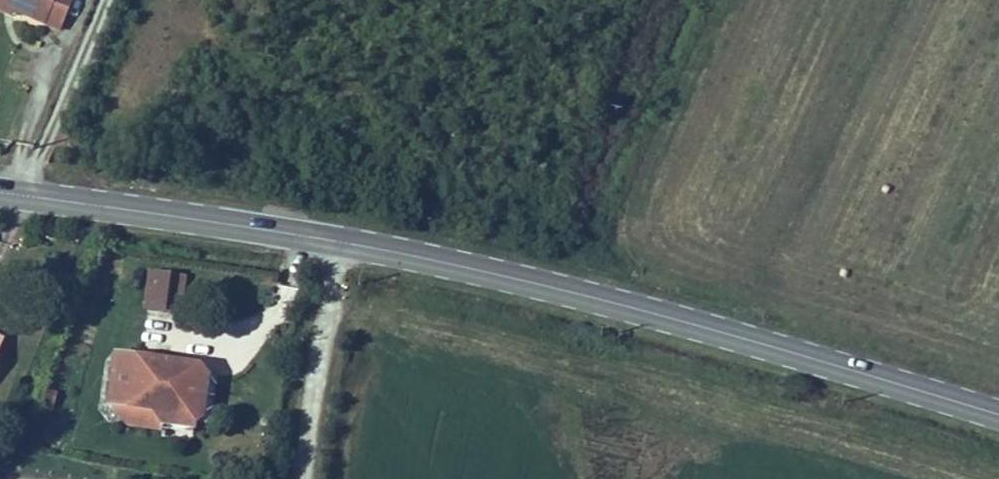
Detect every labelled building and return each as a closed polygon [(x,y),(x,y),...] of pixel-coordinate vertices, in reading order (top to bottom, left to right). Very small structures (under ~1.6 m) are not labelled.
[(14,17),(21,0),(0,0),(0,11),(14,17)] [(185,313),(188,271),(149,268),(146,310),(185,313)] [(197,371),(113,360),(107,411),(151,417),(160,430),(194,434),(195,427),(202,422),(206,383),(197,371)]
